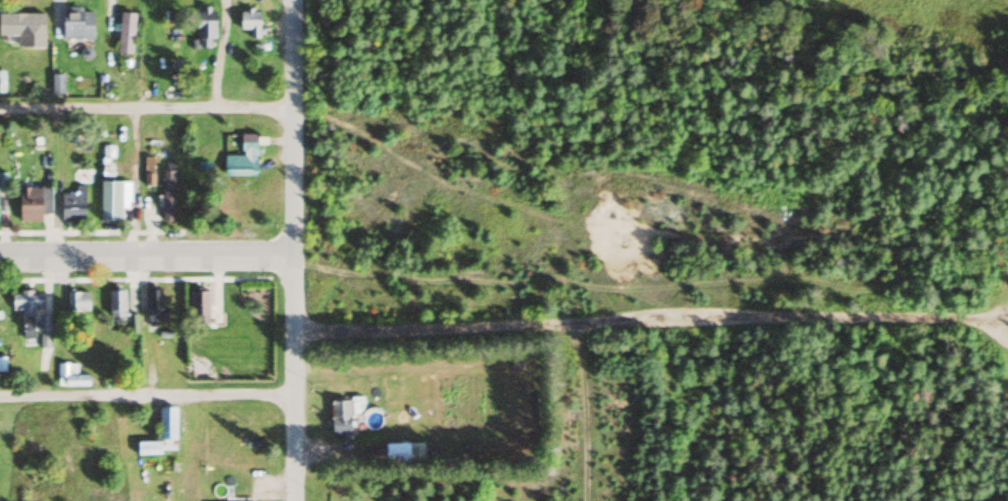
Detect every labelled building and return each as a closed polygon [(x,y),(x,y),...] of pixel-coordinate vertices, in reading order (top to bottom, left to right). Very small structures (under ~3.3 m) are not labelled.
[(82,7),(63,7),(63,38),(93,38),(93,10),(82,10),(82,7)] [(195,39),(215,39),(215,7),(195,7),(195,39)] [(240,30),(250,30),(250,38),(259,38),(259,9),(240,9),(240,30)] [(133,53),(133,11),(119,11),(119,52),(133,53)] [(0,13),(0,35),(17,35),(17,47),(44,47),(44,13),(0,13)] [(257,175),(257,134),(242,134),(242,155),(224,155),(224,175),(257,175)] [(163,221),(173,221),(173,170),(163,170),(163,221)] [(100,220),(121,220),(121,205),(129,205),(129,181),(101,181),(100,220)] [(61,221),(84,221),(84,185),(75,185),(75,194),(61,194),(61,221)] [(20,221),(42,221),(42,212),(50,212),(50,186),(20,186),(20,221)] [(108,319),(125,319),(125,289),(108,289),(108,319)] [(163,320),(163,289),(147,289),(147,320),(163,320)] [(50,313),(35,314),(34,308),(42,308),(41,290),(12,291),(12,309),(21,309),(22,338),(38,337),(38,347),(51,347),(50,313)] [(209,290),(191,290),(191,323),(209,323),(209,290)] [(66,312),(88,312),(88,291),(66,291),(66,312)] [(57,386),(88,386),(88,374),(77,374),(77,363),(57,363),(57,386)] [(331,400),(331,435),(350,435),(350,400),(331,400)] [(159,407),(159,450),(176,450),(176,407),(159,407)]
